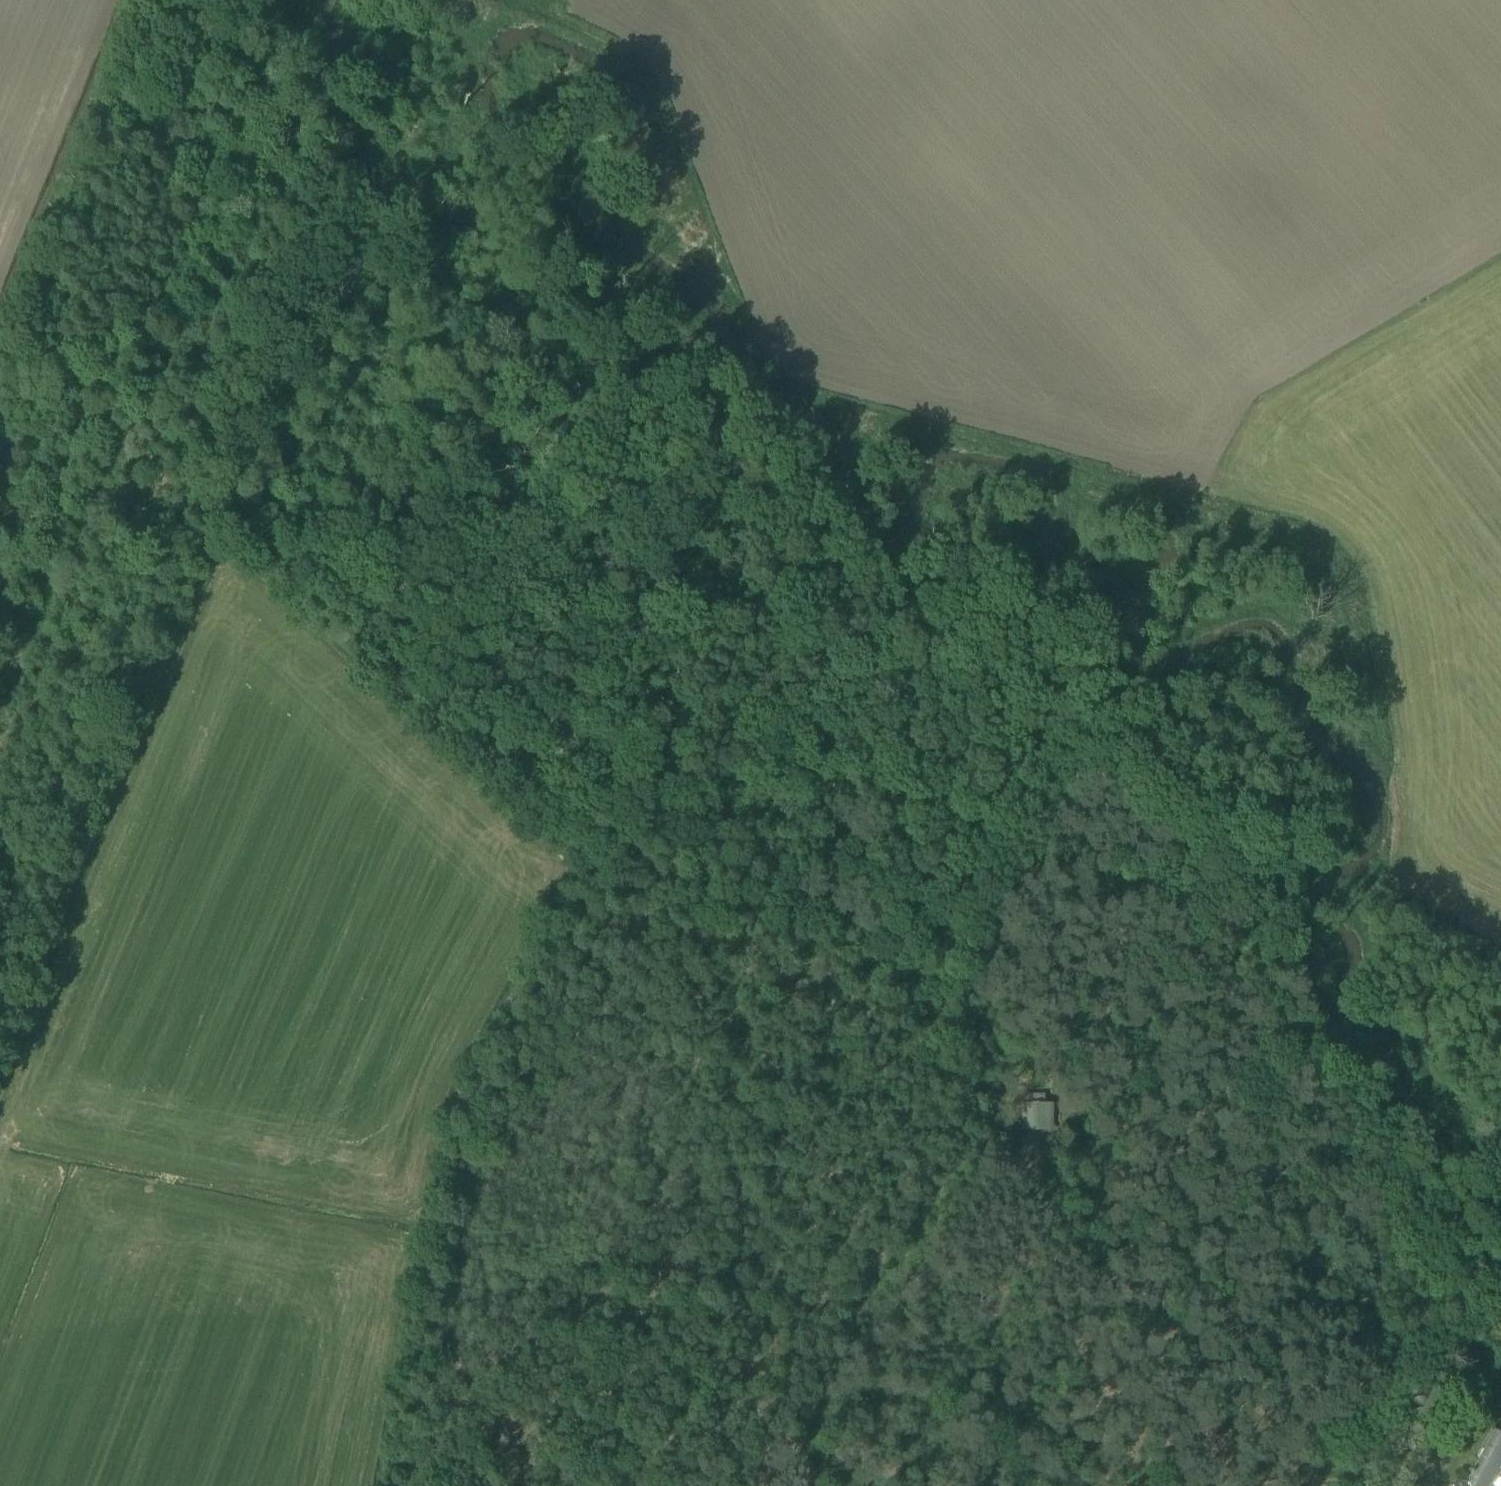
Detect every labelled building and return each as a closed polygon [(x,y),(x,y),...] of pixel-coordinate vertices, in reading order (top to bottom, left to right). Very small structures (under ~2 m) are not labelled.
[(1054,1131),(1054,1103),(1040,1103),(1040,1093),(1024,1093),(1024,1102),(1022,1102),(1021,1130),(1054,1131)] [(1446,1485),(1491,1485),(1493,1484),(1495,1485),(1500,1485),(1500,1433),(1497,1431),(1489,1449),(1469,1481),(1459,1479),(1456,1479),(1455,1484),(1446,1483),(1446,1485)]
